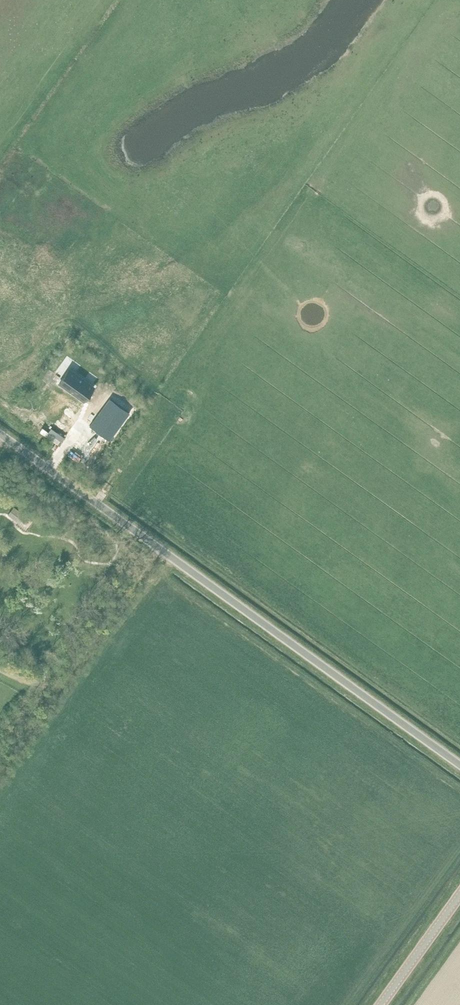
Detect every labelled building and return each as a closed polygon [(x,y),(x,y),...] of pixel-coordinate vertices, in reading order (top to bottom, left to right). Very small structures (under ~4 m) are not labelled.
[(69,368),(59,382),(83,400),(93,386),(69,368)] [(14,505),(8,514),(19,523),(26,514),(14,505)]
